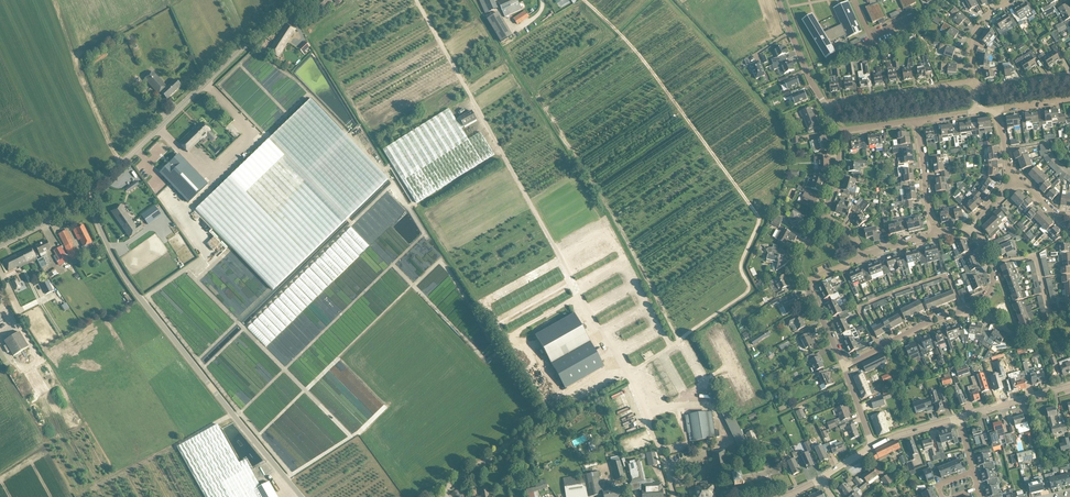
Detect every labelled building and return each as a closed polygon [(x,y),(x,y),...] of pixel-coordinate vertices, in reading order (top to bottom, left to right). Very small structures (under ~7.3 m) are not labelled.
[(320,8),(322,10),(331,2),(330,0),(322,0),(320,2),(319,1),(316,4),(320,8)] [(495,4),(493,0),(479,0),(485,14),(496,10),(493,5),(495,4)] [(498,3),(502,10),(505,17),(522,10),(518,3),(517,0),(506,0),(498,3)] [(868,3),(869,2),(871,6),(866,8),(873,23),(878,21),(880,25),(885,22),(884,18),(885,17),(878,2),(877,3),(875,0),(866,0),(868,3)] [(911,6),(916,3),(914,0),(899,0),(903,9),(905,8),(907,12),(913,9),(911,6)] [(965,3),(969,11),(975,8),(978,13),(981,11),(975,0),(967,0),(968,1),(965,3)] [(803,21),(826,59),(835,53),(829,43),(846,35),(848,38),(861,32),(847,2),(834,8),(842,24),(823,33),(812,15),(803,21)] [(1025,3),(1019,6),(1028,19),(1033,16),(1036,14),(1032,7),(1029,9),(1025,3)] [(1058,17),(1069,11),(1069,10),(1067,4),(1058,9),(1055,11),(1058,17)] [(1028,19),(1019,6),(1014,10),(1018,16),(1015,18),(1018,23),(1020,26),(1023,24),(1021,22),(1022,21),(1026,20),(1028,19)] [(953,19),(955,22),(959,26),(964,21),(968,26),(971,23),(956,7),(951,12),(955,16),(956,15),(956,16),(953,19)] [(518,24),(529,16),(526,10),(514,18),(518,24)] [(899,10),(894,12),(890,15),(891,19),(896,16),(900,14),(899,10)] [(1058,17),(1061,23),(1055,26),(1057,30),(1065,26),(1063,22),(1069,19),(1069,11),(1058,17)] [(512,36),(498,13),(487,19),(501,42),(512,36)] [(1006,14),(1001,18),(1007,27),(1012,24),(1014,28),(1017,26),(1013,19),(1010,21),(1006,14)] [(1007,27),(1001,18),(995,21),(999,28),(996,30),(999,34),(1000,36),(1003,34),(1001,31),(1007,27)] [(946,36),(953,41),(957,36),(962,39),(964,36),(945,23),(941,29),(945,32),(946,31),(948,32),(946,36)] [(269,51),(278,57),(296,30),(288,24),(269,51)] [(1065,26),(1057,30),(1058,30),(1053,33),(1054,36),(1057,34),(1057,35),(1067,30),(1065,26)] [(993,35),(995,33),(992,28),(990,30),(990,31),(989,32),(986,29),(982,34),(983,35),(990,41),(994,36),(993,35)] [(983,35),(979,40),(982,42),(981,43),(984,46),(985,45),(987,46),(991,41),(990,41),(983,35)] [(861,42),(859,38),(850,42),(852,46),(861,42)] [(306,41),(299,48),(304,54),(311,47),(306,41)] [(944,55),(947,56),(952,58),(954,52),(960,54),(962,50),(956,49),(941,43),(939,50),(944,51),(944,50),(945,50),(944,55)] [(1054,51),(1049,55),(1055,64),(1060,60),(1056,54),(1059,52),(1055,45),(1052,47),(1054,51)] [(786,47),(785,48),(784,46),(774,50),(777,57),(771,60),(773,64),(772,65),(782,61),(780,56),(786,54),(788,53),(786,47)] [(1023,56),(1025,60),(1031,69),(1037,65),(1033,59),(1036,57),(1033,52),(1031,51),(1028,52),(1029,53),(1023,56)] [(980,54),(979,60),(990,62),(989,62),(990,56),(987,55),(987,54),(984,53),(984,55),(980,54)] [(1055,64),(1049,55),(1046,57),(1044,54),(1042,55),(1041,54),(1038,56),(1039,58),(1042,63),(1045,61),(1049,67),(1055,64)] [(908,68),(902,69),(904,80),(912,79),(910,68),(914,67),(913,62),(912,58),(909,59),(908,67),(908,68)] [(1025,60),(1020,63),(1018,59),(1015,61),(1019,68),(1022,66),(1026,72),(1031,69),(1025,60)] [(980,67),(983,67),(983,69),(987,69),(987,68),(989,68),(990,62),(979,60),(979,61),(980,61),(980,63),(980,67)] [(756,79),(765,75),(759,61),(750,65),(756,79)] [(792,62),(788,64),(784,65),(782,61),(772,65),(774,70),(781,67),(784,74),(794,70),(794,68),(795,68),(792,62)] [(864,75),(858,76),(860,88),(868,86),(867,80),(870,80),(867,61),(862,62),(864,75)] [(897,61),(894,62),(895,68),(893,69),(893,67),(887,68),(887,69),(888,73),(889,77),(890,83),(897,82),(897,76),(896,71),(898,70),(898,68),(897,61)] [(925,63),(924,61),(921,62),(921,63),(920,63),(921,68),(917,68),(918,78),(926,77),(925,71),(927,70),(927,72),(932,71),(928,63),(925,63)] [(844,79),(845,85),(846,90),(853,89),(852,82),(856,81),(855,75),(853,63),(849,63),(850,73),(849,73),(848,76),(843,76),(844,79)] [(941,70),(946,71),(946,69),(948,69),(947,74),(957,75),(957,69),(963,69),(963,65),(941,64),(941,70)] [(874,80),(875,85),(883,84),(882,77),(885,76),(884,67),(880,68),(876,68),(877,74),(873,74),(874,80)] [(1004,68),(1004,70),(1005,77),(1005,78),(1012,77),(1011,73),(1012,73),(1012,69),(1010,69),(1010,67),(1004,68)] [(145,79),(160,96),(163,94),(167,99),(181,86),(175,79),(167,87),(153,72),(145,79)] [(993,72),(991,72),(983,73),(984,80),(988,79),(989,82),(994,81),(994,78),(993,72)] [(800,85),(796,76),(789,79),(788,76),(778,80),(780,86),(785,84),(788,90),(800,85)] [(837,79),(829,81),(831,93),(839,91),(837,79)] [(798,93),(797,90),(791,92),(792,96),(791,96),(795,104),(807,99),(804,91),(798,93)] [(171,97),(174,101),(181,94),(178,91),(171,97)] [(310,99),(230,177),(196,210),(273,290),(346,219),(388,179),(310,99)] [(805,110),(802,111),(804,117),(804,118),(809,130),(813,128),(814,128),(819,126),(814,115),(813,115),(813,114),(810,108),(805,110)] [(383,150),(416,203),(494,155),(480,132),(468,140),(461,128),(476,120),(471,111),(456,120),(449,109),(383,150)] [(1050,110),(1051,112),(1052,123),(1058,122),(1059,123),(1062,123),(1061,115),(1058,116),(1057,110),(1050,110)] [(1042,120),(1043,127),(1043,129),(1053,128),(1052,123),(1051,112),(1044,113),(1045,119),(1042,120)] [(1031,115),(1031,113),(1025,114),(1025,120),(1022,121),(1023,128),(1027,128),(1027,127),(1033,126),(1031,115)] [(1037,114),(1031,115),(1033,126),(1037,126),(1037,128),(1043,127),(1042,120),(1038,120),(1037,114)] [(1014,128),(1012,117),(1006,118),(1007,122),(1005,122),(1006,126),(1007,126),(1008,129),(1014,128)] [(980,135),(980,134),(986,134),(985,133),(983,119),(983,118),(980,118),(980,120),(977,120),(979,128),(975,128),(976,136),(980,135)] [(989,118),(983,119),(985,133),(991,132),(990,128),(994,127),(993,124),(990,124),(989,118)] [(965,122),(965,123),(967,137),(973,136),(976,136),(975,128),(972,129),(971,121),(965,122)] [(203,123),(180,144),(184,148),(188,152),(192,148),(206,135),(211,139),(214,136),(210,131),(203,123)] [(959,144),(962,143),(961,137),(967,137),(965,123),(959,124),(960,131),(957,131),(958,138),(959,144)] [(953,125),(947,126),(948,138),(954,137),(955,139),(956,147),(959,147),(959,144),(958,138),(957,131),(954,131),(953,126),(953,125)] [(942,139),(948,138),(947,126),(941,127),(941,133),(938,134),(940,143),(942,142),(943,142),(943,141),(942,139)] [(925,129),(927,139),(931,138),(931,139),(934,139),(935,143),(938,142),(937,135),(934,135),(933,128),(925,129)] [(897,139),(898,140),(910,138),(909,132),(905,133),(905,129),(900,130),(900,133),(897,134),(897,139)] [(818,145),(813,146),(814,152),(819,151),(822,150),(828,149),(827,145),(828,145),(826,134),(820,135),(817,136),(818,139),(816,140),(817,140),(818,145)] [(881,134),(874,135),(875,146),(876,145),(876,149),(882,148),(883,154),(886,154),(885,146),(885,141),(882,141),(881,134)] [(865,142),(862,142),(862,144),(860,145),(858,137),(851,138),(852,149),(856,148),(856,150),(860,149),(863,148),(863,151),(866,151),(866,148),(867,148),(865,142)] [(892,148),(892,150),(906,148),(906,145),(911,144),(910,138),(898,140),(898,146),(893,146),(892,148)] [(984,149),(988,149),(989,155),(997,154),(998,154),(998,147),(991,148),(991,145),(983,146),(984,149)] [(902,153),(903,158),(912,157),(912,151),(906,151),(906,148),(892,150),(893,154),(902,153)] [(1016,160),(1018,159),(1028,155),(1027,153),(1025,154),(1023,150),(1014,154),(1016,160)] [(820,161),(820,170),(829,170),(828,162),(830,162),(830,157),(827,157),(827,153),(821,154),(821,157),(814,157),(814,162),(820,161)] [(938,159),(932,160),(932,166),(945,164),(944,158),(945,158),(947,158),(947,157),(947,155),(947,154),(945,155),(943,155),(941,155),(938,156),(937,156),(938,159)] [(984,156),(985,162),(984,162),(985,166),(992,165),(992,161),(998,160),(997,154),(989,155),(987,155),(987,156),(984,156)] [(1018,159),(1020,164),(1030,161),(1032,160),(1031,158),(1029,159),(1028,155),(1018,159)] [(182,157),(162,175),(189,203),(208,184),(182,157)] [(898,164),(899,168),(907,167),(907,164),(913,163),(912,157),(903,158),(898,158),(899,164),(898,164)] [(857,164),(849,164),(848,172),(852,172),(852,174),(861,177),(860,172),(860,168),(864,168),(864,164),(866,164),(871,164),(871,162),(868,162),(868,161),(867,161),(862,161),(857,160),(857,164)] [(1022,170),(1025,169),(1030,173),(1036,167),(1034,165),(1032,166),(1030,161),(1020,164),(1022,170)] [(941,172),(942,175),(949,174),(948,170),(948,171),(947,164),(945,164),(932,166),(932,167),(934,166),(935,173),(941,172)] [(985,166),(985,169),(985,172),(989,172),(988,176),(998,178),(999,170),(993,169),(992,165),(985,166)] [(900,171),(901,177),(914,175),(913,169),(908,170),(907,167),(899,168),(899,171),(900,171)] [(1029,175),(1033,179),(1040,171),(1036,167),(1030,173),(1029,175)] [(1033,179),(1037,183),(1044,176),(1040,171),(1033,179)] [(1057,180),(1052,185),(1055,187),(1059,183),(1062,180),(1063,181),(1064,181),(1064,179),(1067,175),(1064,173),(1060,177),(1057,180)] [(934,180),(935,186),(946,184),(945,178),(949,178),(949,174),(942,175),(942,179),(934,180)] [(808,183),(808,184),(808,185),(808,186),(808,187),(811,188),(811,189),(815,190),(820,191),(825,177),(819,175),(818,176),(815,175),(814,180),(811,179),(810,180),(809,180),(809,181),(808,181),(808,182),(808,183)] [(902,183),(901,183),(901,186),(901,187),(910,185),(909,182),(914,181),(914,175),(901,177),(902,183)] [(987,181),(983,186),(991,191),(995,186),(989,183),(991,180),(987,177),(985,175),(983,178),(987,181)] [(1037,183),(1041,187),(1042,187),(1047,182),(1049,180),(1044,176),(1037,183)] [(854,187),(856,180),(846,177),(844,184),(854,187)] [(1042,187),(1041,187),(1040,189),(1044,194),(1048,190),(1051,186),(1047,182),(1042,187)] [(850,192),(849,195),(856,197),(857,194),(853,193),(854,187),(844,184),(844,187),(842,186),(841,190),(850,192)] [(946,184),(935,186),(936,192),(942,191),(943,195),(948,194),(950,194),(950,190),(949,190),(948,184),(946,185),(946,184)] [(977,188),(974,191),(980,196),(982,193),(988,197),(991,191),(983,186),(980,184),(977,189),(977,188)] [(906,195),(916,194),(915,188),(910,189),(910,185),(901,187),(899,187),(899,190),(901,190),(903,189),(904,195),(906,195)] [(798,202),(813,208),(817,198),(809,194),(811,191),(804,189),(804,188),(799,186),(797,189),(802,191),(806,193),(803,198),(800,197),(798,201),(798,202)] [(1055,187),(1046,196),(1052,201),(1059,193),(1056,191),(1057,189),(1055,187)] [(972,194),(968,198),(977,208),(982,204),(977,199),(980,196),(974,191),(972,194)] [(1011,199),(1015,203),(1023,196),(1018,192),(1011,199)] [(904,201),(904,205),(912,204),(911,201),(917,200),(916,194),(906,195),(907,201),(904,201)] [(1020,208),(1021,206),(1027,200),(1023,196),(1015,203),(1020,208)] [(977,208),(968,198),(964,203),(958,197),(956,199),(960,205),(962,206),(965,210),(968,208),(972,212),(977,208)] [(1028,198),(1027,200),(1021,206),(1020,208),(1019,208),(1024,212),(1033,203),(1028,198)] [(836,212),(842,214),(847,202),(846,202),(847,201),(841,199),(840,203),(839,203),(836,212)] [(854,221),(856,224),(855,224),(855,225),(857,227),(858,227),(858,226),(858,227),(867,220),(860,212),(862,210),(864,211),(870,204),(864,200),(860,206),(859,207),(855,213),(859,216),(854,221)] [(851,209),(855,213),(859,207),(860,206),(858,204),(857,205),(856,206),(847,202),(842,214),(848,217),(851,209)] [(111,212),(130,238),(139,231),(144,228),(140,223),(136,226),(121,205),(111,212)] [(956,206),(949,207),(951,215),(954,214),(956,220),(963,219),(962,213),(961,209),(957,210),(956,206)] [(155,207),(142,216),(148,225),(162,215),(155,207)] [(948,208),(943,209),(944,213),(940,214),(942,223),(945,222),(946,224),(950,223),(949,222),(948,215),(951,215),(949,207),(948,208)] [(1031,220),(1033,218),(1038,213),(1034,208),(1027,215),(1031,220)] [(1003,224),(1008,220),(998,210),(994,214),(995,216),(1001,222),(1002,223),(1003,224)] [(793,226),(796,227),(801,230),(803,226),(801,225),(802,223),(804,224),(805,222),(801,219),(802,216),(793,211),(789,219),(795,222),(793,226)] [(1033,218),(1038,222),(1044,216),(1040,211),(1038,213),(1033,218)] [(182,226),(186,230),(188,228),(190,230),(199,220),(196,218),(197,216),(194,213),(182,226)] [(776,215),(773,220),(780,224),(783,219),(776,215)] [(915,219),(912,220),(915,231),(924,229),(920,215),(915,216),(915,219)] [(902,218),(904,225),(907,224),(909,232),(915,231),(912,220),(911,216),(905,218),(905,217),(902,218)] [(1001,222),(995,216),(991,220),(998,227),(1002,223),(1001,222)] [(1038,222),(1042,227),(1049,220),(1044,216),(1038,222)] [(894,224),(896,233),(902,232),(901,226),(904,225),(902,218),(893,220),(894,224)] [(883,220),(886,229),(889,229),(890,235),(896,233),(894,224),(888,225),(886,219),(883,220)] [(1000,229),(998,227),(991,220),(986,224),(994,231),(995,233),(1000,229)] [(1049,220),(1042,227),(1047,231),(1053,224),(1049,220)] [(994,231),(986,224),(982,228),(989,236),(994,231)] [(73,230),(79,240),(80,239),(84,247),(92,243),(83,225),(73,230)] [(350,226),(272,304),(309,342),(388,263),(350,226)] [(1048,234),(1054,239),(1055,241),(1062,238),(1058,234),(1061,232),(1056,227),(1048,234)] [(865,230),(867,238),(873,237),(874,241),(882,239),(881,233),(877,234),(876,228),(865,230)] [(791,233),(791,232),(785,229),(783,233),(779,231),(775,238),(785,244),(785,243),(786,243),(788,241),(787,240),(788,237),(795,241),(797,237),(791,233)] [(78,258),(79,257),(72,243),(73,243),(67,230),(59,234),(65,247),(72,261),(74,265),(80,262),(78,258)] [(955,244),(957,249),(958,249),(968,245),(965,239),(958,242),(957,239),(954,240),(950,242),(951,245),(955,244)] [(40,254),(41,257),(47,254),(46,251),(51,249),(47,240),(36,246),(40,254)] [(1017,254),(1015,249),(1015,247),(1013,242),(1012,242),(1003,246),(998,248),(998,249),(997,248),(999,253),(999,252),(1000,252),(1002,256),(1006,254),(1008,257),(1017,254)] [(778,246),(773,245),(773,244),(772,248),(770,248),(768,249),(767,250),(766,250),(769,256),(768,255),(766,262),(778,265),(777,271),(784,266),(789,263),(782,262),(783,259),(784,259),(785,259),(786,259),(787,258),(788,252),(777,249),(778,246)] [(936,245),(930,247),(933,262),(940,260),(941,266),(944,265),(941,252),(938,253),(936,245)] [(955,261),(957,260),(960,259),(964,257),(963,254),(970,251),(968,245),(958,249),(957,249),(954,251),(956,257),(954,257),(955,261)] [(69,260),(61,247),(54,251),(60,261),(58,262),(60,266),(69,260)] [(927,263),(933,262),(930,247),(924,248),(926,256),(922,256),(924,264),(927,263)] [(32,248),(22,253),(27,262),(33,259),(34,261),(37,259),(34,254),(32,248)] [(917,250),(911,251),(914,262),(917,261),(917,262),(920,261),(921,265),(924,264),(922,256),(919,257),(917,250)] [(907,260),(903,261),(906,269),(906,270),(906,271),(907,276),(908,275),(908,276),(910,276),(911,274),(910,273),(909,270),(909,267),(908,264),(914,262),(911,251),(905,253),(907,260)] [(9,271),(27,262),(22,253),(4,262),(9,271)] [(895,254),(891,255),(895,267),(896,271),(900,270),(903,271),(903,272),(906,271),(906,270),(906,269),(903,261),(900,262),(898,255),(896,255),(895,255),(895,254)] [(888,266),(885,267),(887,274),(891,273),(889,269),(895,267),(891,255),(888,256),(888,257),(888,258),(886,258),(888,266)] [(965,267),(978,262),(976,256),(968,259),(967,256),(964,257),(960,259),(961,262),(962,262),(964,267),(965,267)] [(37,261),(41,268),(48,265),(44,257),(37,261)] [(884,276),(887,274),(885,267),(881,268),(879,261),(873,263),(877,274),(882,271),(884,276)] [(963,278),(970,275),(974,274),(973,270),(980,268),(978,262),(965,267),(967,273),(962,275),(963,278)] [(1003,273),(1015,269),(1015,268),(1013,262),(1000,267),(1003,273)] [(870,273),(866,274),(869,281),(873,280),(871,276),(877,274),(873,263),(867,265),(870,273)] [(861,285),(869,281),(866,274),(863,276),(860,269),(854,271),(859,281),(861,285)] [(1005,279),(1006,278),(1017,274),(1015,269),(1003,273),(1005,279)] [(859,281),(854,271),(848,274),(852,281),(849,282),(855,296),(858,294),(853,284),(859,281)] [(1006,278),(1008,284),(1020,280),(1021,280),(1019,274),(1017,274),(1006,278)] [(779,278),(773,280),(775,285),(778,291),(774,293),(776,297),(781,295),(786,293),(784,289),(787,287),(790,286),(787,279),(786,280),(784,275),(779,278)] [(969,280),(971,285),(981,281),(979,275),(972,278),(970,275),(963,278),(965,281),(969,280)] [(834,287),(831,282),(832,281),(831,278),(824,281),(825,284),(818,287),(821,293),(831,289),(831,288),(834,287)] [(11,282),(16,290),(20,288),(16,279),(11,282)] [(53,291),(48,280),(41,284),(46,294),(53,291)] [(1008,284),(1010,290),(1019,287),(1018,284),(1021,283),(1020,280),(1008,284)] [(981,281),(971,285),(973,291),(969,293),(970,296),(978,293),(976,290),(983,287),(981,281)] [(1011,296),(1011,297),(1021,293),(1019,287),(1010,290),(1012,296),(1011,296)] [(831,289),(821,293),(824,299),(831,296),(832,299),(839,295),(838,292),(834,294),(831,289)] [(953,291),(947,293),(950,302),(956,300),(953,291)] [(1025,292),(1021,293),(1011,297),(1013,302),(1027,298),(1025,292)] [(947,293),(941,296),(945,304),(950,302),(947,293)] [(787,302),(782,305),(786,314),(796,310),(791,301),(796,298),(794,294),(785,298),(787,302)] [(839,295),(832,299),(834,302),(827,305),(830,311),(840,306),(837,301),(841,299),(839,295)] [(941,296),(936,298),(939,307),(945,304),(941,296)] [(934,309),(930,300),(929,297),(925,299),(924,300),(925,302),(928,311),(934,309)] [(28,302),(32,308),(38,304),(34,298),(28,302)] [(770,304),(771,306),(781,301),(779,298),(776,299),(770,304)] [(936,298),(930,300),(934,309),(939,307),(936,298)] [(924,310),(920,301),(900,311),(905,320),(909,318),(908,315),(910,314),(911,317),(918,313),(917,311),(919,309),(921,312),(924,310)] [(1012,305),(1014,311),(1027,307),(1026,307),(1024,301),(1021,302),(1017,303),(1012,305)] [(841,317),(848,314),(846,311),(842,312),(840,306),(830,311),(833,317),(840,314),(841,317)] [(1015,311),(1018,317),(1028,313),(1030,312),(1032,312),(1031,311),(1032,311),(1030,306),(1026,307),(1027,307),(1014,311),(1015,311)] [(1019,323),(1028,320),(1034,318),(1034,317),(1032,312),(1030,312),(1028,313),(1018,317),(1020,323),(1019,323)] [(551,364),(565,388),(603,366),(589,342),(574,314),(535,335),(551,364)] [(835,323),(838,329),(848,324),(845,318),(849,317),(848,314),(841,317),(842,320),(835,323)] [(899,315),(893,318),(898,326),(903,323),(899,315)] [(785,321),(788,327),(795,324),(798,330),(806,326),(802,316),(796,319),(795,316),(785,321)] [(882,321),(883,324),(887,332),(893,329),(888,321),(887,318),(882,321)] [(893,318),(888,321),(893,329),(898,326),(893,318)] [(1028,320),(1019,323),(1021,329),(1030,326),(1028,320)] [(965,339),(965,342),(968,342),(968,339),(969,339),(969,338),(971,339),(971,338),(975,339),(977,324),(970,323),(969,331),(964,330),(965,338),(965,339)] [(977,324),(975,339),(978,339),(980,341),(979,345),(982,346),(984,341),(987,333),(988,330),(984,329),(982,328),(983,325),(982,325),(982,324),(978,323),(978,324),(977,324)] [(851,330),(848,324),(838,329),(841,335),(848,332),(849,335),(856,331),(855,328),(851,330)] [(883,324),(878,327),(882,335),(887,332),(883,324)] [(957,325),(951,327),(955,337),(961,335),(962,339),(963,340),(965,339),(965,338),(964,330),(959,332),(957,325)] [(882,335),(878,327),(872,330),(877,338),(882,335)] [(955,337),(951,327),(945,329),(948,336),(944,337),(946,342),(949,351),(953,350),(949,340),(955,337)] [(934,333),(936,338),(938,343),(939,346),(945,343),(943,338),(941,330),(934,333)] [(991,336),(987,333),(984,341),(987,343),(987,342),(992,346),(995,342),(1001,333),(995,330),(991,336)] [(1038,337),(1035,330),(1029,333),(1032,339),(1038,337)] [(859,337),(856,331),(849,335),(851,338),(844,341),(847,347),(856,342),(855,339),(859,337)] [(4,341),(13,356),(29,347),(20,332),(4,341)] [(1003,341),(1006,336),(1001,333),(995,342),(992,346),(997,350),(1006,348),(1006,343),(1002,343),(1003,341)] [(763,334),(751,342),(752,343),(753,345),(754,346),(765,338),(763,334)] [(798,339),(801,346),(804,345),(806,349),(810,347),(810,349),(816,346),(812,338),(812,339),(810,336),(809,337),(808,334),(798,339)] [(922,345),(919,346),(923,356),(929,353),(928,350),(933,347),(928,336),(920,339),(922,343),(922,345)] [(863,346),(862,344),(858,346),(856,342),(847,347),(850,353),(856,350),(858,353),(868,348),(867,345),(863,346)] [(909,344),(910,346),(906,348),(905,348),(905,349),(906,349),(905,350),(907,353),(909,357),(910,357),(911,360),(919,357),(918,353),(919,353),(918,353),(914,343),(914,342),(913,342),(909,344)] [(1017,349),(1018,355),(1030,351),(1031,353),(1034,352),(1032,347),(1029,348),(1028,346),(1017,349)] [(1032,359),(1033,364),(1037,364),(1035,358),(1040,357),(1038,352),(1031,355),(1032,359)] [(882,354),(863,363),(867,371),(886,362),(882,354)] [(820,356),(809,361),(814,372),(824,367),(821,360),(822,360),(820,356)] [(1059,363),(1062,370),(1064,375),(1069,373),(1069,372),(1069,358),(1059,363)] [(1025,371),(1027,379),(1031,378),(1033,385),(1035,385),(1035,386),(1038,385),(1038,384),(1039,384),(1035,370),(1034,368),(1029,370),(1027,362),(1023,363),(1025,371)] [(958,377),(969,373),(967,366),(965,367),(961,368),(956,370),(958,377)] [(999,376),(992,378),(996,392),(1003,390),(1001,381),(1007,380),(1003,366),(997,368),(999,376)] [(1039,369),(1035,370),(1039,384),(1045,382),(1043,375),(1047,374),(1045,369),(1045,368),(1041,369),(1041,370),(1039,370),(1039,369)] [(820,386),(822,390),(826,388),(826,387),(832,384),(827,373),(824,374),(823,371),(813,376),(814,379),(819,377),(822,385),(820,386)] [(1025,371),(1019,373),(1019,375),(1017,375),(1018,378),(1015,379),(1018,390),(1026,388),(1025,383),(1028,382),(1027,379),(1025,371)] [(853,377),(858,388),(863,399),(875,394),(873,388),(870,389),(867,384),(863,373),(853,377)] [(945,378),(942,379),(943,385),(952,383),(950,373),(944,375),(945,378)] [(977,376),(980,387),(982,392),(983,392),(984,393),(986,392),(986,391),(989,390),(983,373),(977,376)] [(1004,382),(1002,382),(1004,388),(1008,387),(1008,390),(1009,390),(1009,392),(1018,390),(1015,379),(1018,378),(1017,375),(1019,375),(1019,373),(1011,375),(1010,375),(1011,380),(1004,382)] [(968,387),(970,397),(972,403),(976,401),(978,401),(977,399),(979,398),(978,392),(981,391),(979,386),(975,376),(971,377),(972,381),(973,385),(971,386),(968,387)] [(953,389),(956,398),(957,398),(960,406),(966,404),(963,395),(961,396),(958,388),(957,388),(956,385),(952,386),(953,389)] [(938,390),(943,401),(946,400),(942,389),(941,389),(940,387),(938,388),(939,390),(938,390)] [(930,393),(932,399),(933,404),(935,404),(938,412),(944,410),(942,405),(941,402),(939,402),(936,391),(930,393)] [(870,399),(873,409),(885,405),(882,395),(870,399)] [(924,400),(913,404),(914,408),(916,413),(926,410),(927,412),(934,409),(932,404),(930,399),(925,401),(924,400)] [(834,420),(827,423),(829,429),(830,430),(837,427),(837,426),(838,426),(839,426),(839,425),(848,422),(847,419),(850,418),(847,411),(848,410),(846,405),(841,407),(836,409),(839,415),(840,418),(834,420)] [(1055,407),(1046,410),(1048,415),(1051,427),(1053,434),(1062,431),(1062,434),(1068,432),(1066,424),(1056,426),(1055,423),(1054,424),(1054,422),(1052,417),(1057,416),(1057,413),(1055,407)] [(723,412),(740,449),(748,445),(732,409),(723,412)] [(802,409),(796,412),(799,419),(806,416),(802,409)] [(685,416),(688,433),(689,433),(690,441),(694,441),(694,442),(711,439),(711,438),(716,437),(712,411),(685,416)] [(871,417),(878,436),(889,432),(882,413),(871,417)] [(1023,416),(1013,419),(1015,426),(1016,426),(1016,429),(1017,429),(1021,428),(1022,429),(1023,432),(1030,431),(1028,423),(1025,423),(1023,416)] [(839,425),(839,426),(840,427),(841,429),(847,427),(847,428),(851,439),(859,436),(854,425),(850,427),(848,422),(839,425)] [(993,424),(994,430),(995,431),(997,431),(998,434),(1001,433),(1001,434),(1004,433),(1003,427),(1001,422),(993,424)] [(205,496),(277,496),(269,482),(260,487),(245,460),(239,463),(217,425),(177,447),(205,496)] [(984,440),(990,438),(988,433),(982,435),(980,428),(971,430),(973,438),(979,436),(981,445),(985,444),(984,440)] [(953,437),(950,429),(944,431),(947,442),(953,440),(955,444),(958,443),(956,436),(953,437)] [(746,433),(747,434),(745,435),(748,443),(750,442),(750,443),(757,440),(753,430),(746,433)] [(988,433),(990,438),(993,448),(1001,446),(998,434),(997,431),(995,431),(994,430),(988,432),(988,433)] [(947,442),(944,431),(938,433),(941,441),(937,442),(939,449),(943,448),(941,444),(947,442)] [(1025,434),(1028,445),(1029,446),(1033,445),(1033,444),(1033,443),(1031,432),(1025,434)] [(1014,443),(1013,439),(1011,433),(1004,435),(1006,445),(1014,443)] [(1060,444),(1062,450),(1069,448),(1069,445),(1068,438),(1062,440),(1063,444),(1060,444)] [(932,440),(922,442),(924,448),(924,450),(930,449),(933,458),(934,461),(937,460),(941,459),(940,455),(940,452),(935,453),(934,448),(933,445),(932,440)] [(870,456),(873,462),(879,458),(898,449),(900,453),(903,452),(897,441),(875,451),(876,452),(870,456)] [(912,461),(917,459),(915,455),(918,454),(913,441),(907,443),(910,452),(909,452),(912,461)] [(811,459),(815,457),(808,442),(804,443),(808,452),(801,455),(801,456),(807,469),(814,466),(811,459)] [(831,447),(834,454),(845,450),(842,442),(831,447)] [(821,444),(814,447),(815,449),(821,462),(824,461),(828,459),(825,452),(829,451),(826,444),(822,446),(821,444)] [(978,461),(989,458),(988,454),(991,453),(990,449),(980,452),(980,455),(977,456),(978,461)] [(713,452),(716,472),(728,471),(725,450),(713,452)] [(1036,459),(1034,450),(1017,454),(1019,463),(1036,459)] [(655,451),(646,452),(649,466),(658,464),(660,464),(655,451)] [(611,463),(616,480),(624,478),(624,477),(626,477),(625,473),(623,474),(620,461),(619,461),(617,456),(610,458),(611,463)] [(786,457),(782,459),(787,470),(790,468),(794,475),(798,473),(801,472),(795,459),(794,459),(787,462),(786,457)] [(953,460),(954,463),(957,472),(963,469),(958,458),(953,460)] [(984,468),(994,465),(993,461),(990,462),(989,458),(978,461),(979,466),(983,465),(984,468)] [(626,465),(630,484),(643,481),(639,462),(626,465)] [(930,468),(923,470),(924,474),(923,475),(925,479),(926,479),(928,482),(935,479),(931,471),(935,470),(935,469),(934,467),(932,463),(930,464),(928,465),(930,468)] [(957,472),(954,463),(949,465),(952,474),(957,472)] [(943,467),(947,476),(952,474),(949,465),(943,467)] [(995,469),(994,465),(984,468),(985,471),(981,472),(982,477),(993,474),(992,470),(995,469)] [(947,476),(943,467),(938,469),(942,478),(947,476)] [(863,476),(866,480),(867,482),(873,479),(875,481),(879,478),(878,475),(873,468),(863,476)] [(618,488),(602,491),(598,472),(583,475),(563,478),(563,480),(566,496),(589,496),(603,494),(603,496),(620,496),(619,493),(618,488)] [(735,485),(734,486),(735,486),(736,485),(742,484),(743,484),(744,483),(745,482),(745,481),(744,481),(743,481),(742,476),(742,475),(741,474),(740,475),(734,477),(733,476),(732,478),(734,478),(735,485)] [(988,484),(998,481),(997,477),(994,478),(993,474),(982,477),(983,482),(987,481),(988,484)] [(882,479),(886,486),(892,482),(887,475),(882,479)] [(854,480),(859,486),(862,484),(857,477),(854,480)] [(1028,477),(1023,478),(1026,490),(1029,489),(1030,494),(1031,493),(1034,493),(1037,493),(1035,482),(1030,483),(1028,477)] [(1041,477),(1034,478),(1035,482),(1037,493),(1041,492),(1040,491),(1043,490),(1044,490),(1043,486),(1045,485),(1043,480),(1042,480),(1041,477)] [(1055,478),(1055,477),(1049,478),(1051,489),(1057,488),(1055,478)] [(543,479),(539,480),(540,482),(525,487),(527,494),(528,496),(538,496),(536,491),(544,489),(545,492),(549,491),(547,487),(545,480),(544,481),(543,479)] [(697,496),(715,496),(715,493),(714,493),(712,481),(711,480),(708,481),(707,482),(701,482),(700,482),(697,482),(695,483),(697,496)] [(998,481),(988,484),(989,487),(985,488),(986,493),(997,490),(996,486),(999,485),(998,481)] [(862,484),(859,486),(859,487),(861,490),(868,485),(865,482),(862,484)] [(639,484),(640,489),(640,491),(642,491),(642,493),(642,496),(663,496),(662,489),(662,484),(656,484),(652,484),(644,485),(644,483),(639,484)] [(845,483),(840,487),(847,496),(853,491),(849,486),(848,486),(845,483)] [(492,495),(488,496),(487,488),(481,489),(482,496),(481,496),(492,496),(492,495)]
